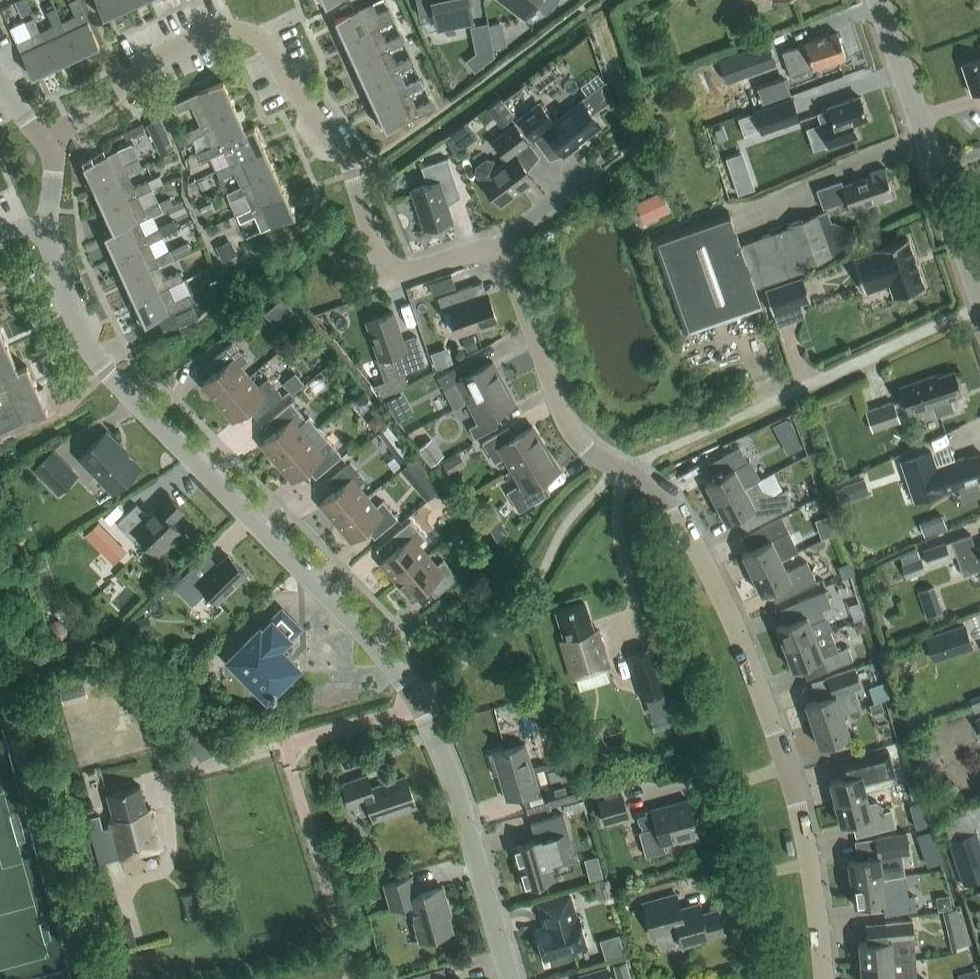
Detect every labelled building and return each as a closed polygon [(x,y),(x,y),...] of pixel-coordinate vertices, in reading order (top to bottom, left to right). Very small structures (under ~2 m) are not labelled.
[(61,21),(76,55),(99,44),(78,0),(69,0),(68,0),(75,14),(61,21)] [(126,6),(123,0),(96,0),(103,16),(126,6)] [(420,15),(434,12),(438,28),(473,20),(469,0),(416,0),(420,15)] [(525,16),(535,4),(547,13),(557,0),(504,0),(525,16)] [(339,42),(345,41),(380,26),(393,19),(390,12),(388,7),(378,12),(373,2),(335,19),(337,23),(334,25),(339,42)] [(55,65),(76,55),(61,21),(55,7),(47,11),(53,25),(39,31),(55,65)] [(39,31),(33,17),(11,27),(18,41),(17,42),(33,75),(36,73),(38,77),(56,72),(54,65),(55,65),(39,31)] [(476,54),(469,55),(470,64),(496,60),(494,45),(507,43),(503,19),(471,24),(476,54)] [(349,64),(355,63),(390,47),(390,48),(404,42),(400,34),(386,40),(380,26),(345,41),(347,45),(344,47),(349,64)] [(805,42),(805,43),(782,50),(790,74),(813,67),(813,68),(847,57),(838,30),(805,42)] [(727,81),(776,63),(768,40),(719,58),(727,81)] [(359,86),(365,85),(399,69),(400,70),(414,63),(410,56),(396,62),(390,48),(390,47),(355,63),(357,67),(354,68),(359,86)] [(973,94),(979,91),(979,58),(962,64),(973,94)] [(406,84),(400,70),(399,69),(365,85),(375,106),(409,91),(410,92),(423,85),(420,77),(406,84)] [(755,84),(761,100),(789,90),(784,75),(755,84)] [(200,125),(236,109),(223,80),(174,103),(177,111),(191,105),(200,124),(200,125)] [(594,107),(612,96),(603,80),(585,91),(594,107)] [(416,106),(410,92),(409,91),(375,106),(385,129),(434,107),(431,99),(416,106)] [(829,109),(819,112),(828,139),(840,135),(838,129),(868,119),(860,95),(828,105),(829,109)] [(515,116),(501,98),(488,109),(501,126),(515,116)] [(582,100),(555,121),(540,102),(518,119),(546,154),(557,146),(565,156),(580,145),(578,143),(602,125),(582,100)] [(795,101),(757,113),(764,132),(802,120),(795,101)] [(200,125),(200,124),(188,130),(191,138),(206,131),(212,145),(246,130),(248,129),(242,107),(236,109),(200,125)] [(175,147),(161,118),(146,124),(160,154),(175,147)] [(508,158),(498,166),(493,159),(486,158),(477,165),(476,172),(500,203),(521,187),(522,189),(535,179),(521,159),(534,149),(515,124),(494,140),(508,158)] [(248,129),(246,130),(212,145),(196,152),(200,161),(224,149),(231,163),(231,164),(265,148),(255,126),(248,129)] [(456,129),(445,137),(455,154),(466,145),(456,129)] [(760,185),(784,179),(772,130),(747,137),(760,185)] [(241,186),(275,170),(265,148),(231,164),(231,163),(217,170),(220,178),(234,171),(241,185),(241,186)] [(128,172),(142,166),(138,157),(124,164),(118,149),(84,165),(94,187),(128,172)] [(448,157),(422,165),(427,183),(412,188),(425,228),(452,219),(444,192),(458,187),(448,157)] [(846,200),(850,211),(866,205),(866,203),(893,194),(884,167),(871,171),(872,174),(842,185),(841,180),(816,189),(823,208),(846,200)] [(285,192),(275,170),(241,186),(241,185),(226,191),(230,200),(245,193),(251,207),(285,192)] [(94,187),(104,209),(138,194),(164,182),(160,174),(134,186),(128,172),(94,187)] [(636,202),(645,222),(671,211),(662,190),(636,202)] [(295,215),(285,192),(251,207),(237,213),(240,221),(254,215),(261,230),(295,215)] [(138,194),(104,209),(114,231),(139,220),(173,204),(170,196),(144,208),(138,194)] [(212,201),(200,207),(204,215),(216,210),(212,201)] [(741,243),(756,286),(805,268),(803,265),(854,246),(847,227),(834,221),(832,221),(828,209),(787,223),(788,226),(741,243)] [(763,306),(756,286),(741,243),(730,211),(653,238),(686,333),(763,306)] [(146,234),(139,220),(114,231),(105,235),(115,257),(149,242),(163,235),(160,227),(146,234)] [(925,285),(910,236),(876,247),(877,249),(854,256),(865,292),(891,284),(894,295),(907,291),(908,295),(923,291),(921,286),(925,285)] [(237,254),(230,239),(216,245),(223,260),(237,254)] [(170,249),(174,257),(192,249),(188,240),(170,249)] [(159,264),(174,257),(170,249),(155,255),(149,242),(115,257),(125,279),(159,263),(159,264)] [(125,279),(135,301),(169,285),(169,286),(183,279),(180,271),(166,277),(159,264),(159,263),(125,279)] [(811,300),(802,276),(766,288),(774,313),(811,300)] [(477,298),(473,284),(438,296),(443,311),(450,309),(458,333),(497,319),(488,294),(477,298)] [(169,285),(135,301),(137,304),(133,305),(139,323),(144,321),(145,323),(193,301),(189,293),(175,299),(169,286),(169,285)] [(286,317),(294,310),(284,297),(275,304),(286,317)] [(393,353),(400,374),(427,364),(415,335),(404,339),(393,311),(367,320),(380,358),(393,353)] [(8,349),(0,330),(0,352),(8,349)] [(201,383),(217,402),(249,376),(240,365),(247,359),(232,341),(213,357),(221,366),(201,383)] [(8,349),(0,352),(0,378),(18,370),(8,349)] [(454,407),(468,400),(504,381),(493,360),(474,370),(469,359),(437,376),(454,407)] [(0,378),(0,396),(3,403),(3,404),(37,388),(27,366),(18,370),(0,378)] [(901,388),(908,408),(910,414),(934,405),(937,412),(940,414),(951,410),(953,407),(950,398),(962,394),(954,370),(938,375),(937,373),(923,378),(923,380),(901,388)] [(295,371),(284,380),(294,392),(305,383),(295,371)] [(249,376),(217,402),(233,421),(253,404),(261,414),(283,395),(268,377),(258,386),(249,376)] [(376,383),(383,396),(395,390),(389,377),(376,383)] [(504,381),(468,400),(479,421),(469,426),(475,437),(502,423),(497,412),(515,403),(504,381)] [(37,388),(3,404),(3,403),(0,405),(0,432),(47,411),(45,406),(47,405),(42,387),(37,388)] [(893,400),(866,409),(873,430),(900,421),(893,400)] [(308,415),(305,418),(291,401),(273,417),(281,426),(261,443),(276,462),(318,427),(308,415)] [(376,431),(386,423),(378,412),(367,420),(376,431)] [(504,456),(512,468),(546,447),(533,425),(515,436),(509,426),(483,442),(495,462),(504,456)] [(318,427),(276,462),(292,481),(312,464),(320,473),(342,455),(327,437),(318,427)] [(79,457),(113,492),(141,466),(106,431),(79,457)] [(430,465),(444,454),(431,438),(417,450),(430,465)] [(392,453),(401,464),(411,457),(402,445),(392,453)] [(745,486),(738,473),(748,468),(748,460),(740,445),(723,454),(730,468),(706,481),(716,501),(745,486)] [(546,447),(512,468),(521,482),(507,491),(519,511),(550,492),(542,480),(560,469),(546,447)] [(79,474),(54,448),(33,468),(58,494),(79,474)] [(960,485),(963,495),(967,497),(977,494),(979,490),(975,479),(979,478),(979,453),(966,458),(966,456),(951,461),(952,462),(937,467),(932,451),(902,461),(915,500),(960,485)] [(459,452),(442,462),(449,473),(465,463),(459,452)] [(414,457),(402,465),(422,495),(434,488),(414,457)] [(320,503),(336,522),(367,495),(358,485),(366,479),(350,461),(332,476),(340,486),(320,503)] [(864,478),(842,486),(848,501),(869,493),(864,478)] [(727,521),(734,517),(747,528),(793,505),(785,489),(775,495),(762,488),(757,479),(745,486),(716,501),(727,521)] [(117,523),(134,541),(140,535),(159,555),(170,543),(169,542),(180,531),(172,522),(183,510),(167,493),(154,506),(156,507),(148,515),(137,503),(117,523)] [(376,506),(367,495),(336,522),(351,540),(371,524),(379,533),(398,518),(383,500),(376,506)] [(752,572),(799,550),(782,515),(760,526),(767,540),(742,552),(752,572)] [(380,562),(396,580),(427,554),(419,544),(426,537),(411,520),(392,535),(400,545),(380,562)] [(951,541),(946,543),(945,541),(923,549),(929,565),(951,558),(951,557),(956,555),(963,575),(979,569),(979,543),(975,545),(971,533),(951,540),(951,541)] [(787,570),(782,559),(799,551),(799,550),(752,572),(762,592),(787,581),(792,592),(817,581),(807,560),(787,570)] [(247,573),(228,554),(203,579),(191,568),(174,585),(192,604),(206,591),(217,602),(247,573)] [(436,564),(427,554),(396,580),(412,599),(432,582),(440,592),(459,576),(443,558),(436,564)] [(920,557),(901,564),(906,578),(925,571),(920,557)] [(926,614),(941,609),(935,584),(919,588),(926,614)] [(815,635),(830,629),(832,628),(827,616),(825,616),(822,609),(832,605),(826,589),(798,600),(804,615),(777,626),(785,647),(815,635)] [(561,639),(573,677),(609,665),(598,628),(594,629),(585,602),(557,611),(565,638),(561,639)] [(301,665),(282,645),(300,627),(282,609),(262,629),(260,627),(228,658),(267,697),(301,665)] [(148,615),(135,619),(139,632),(152,628),(148,615)] [(55,619),(49,624),(49,630),(56,638),(63,638),(67,634),(68,627),(61,620),(55,619)] [(965,623),(925,636),(934,661),(973,648),(965,623)] [(848,645),(838,649),(830,629),(815,635),(785,647),(793,668),(823,656),(828,669),(854,658),(848,645)] [(628,654),(643,699),(669,690),(654,646),(628,654)] [(813,723),(843,713),(861,707),(855,688),(861,686),(855,666),(827,675),(833,693),(806,702),(813,723)] [(59,685),(64,702),(88,695),(81,672),(72,675),(74,681),(59,685)] [(881,700),(870,704),(873,713),(884,709),(881,700)] [(843,713),(813,723),(820,744),(850,734),(843,713)] [(203,718),(182,729),(198,758),(219,746),(203,718)] [(499,772),(507,798),(544,787),(550,805),(579,796),(573,778),(571,778),(567,764),(549,770),(547,765),(543,763),(532,766),(525,743),(489,753),(495,773),(499,772)] [(830,780),(835,801),(867,793),(864,781),(894,773),(888,748),(839,760),(843,776),(830,780)] [(372,787),(367,773),(343,782),(351,806),(368,801),(374,820),(416,805),(406,775),(372,787)] [(959,788),(947,777),(938,787),(951,798),(959,788)] [(120,858),(162,847),(151,807),(147,809),(140,784),(107,793),(114,819),(109,820),(111,827),(103,829),(99,815),(89,818),(92,831),(100,862),(120,857),(120,858)] [(604,823),(628,817),(622,793),(598,800),(604,823)] [(869,803),(867,793),(835,801),(841,823),(870,816),(874,831),(895,825),(891,810),(884,811),(883,805),(875,801),(869,803)] [(640,824),(641,823),(643,829),(638,830),(645,855),(663,850),(662,844),(680,839),(680,841),(698,836),(688,798),(637,812),(640,824)] [(549,866),(576,859),(563,812),(531,822),(536,839),(514,845),(520,868),(519,869),(524,886),(553,878),(549,866)] [(950,840),(963,882),(979,876),(979,841),(977,831),(950,840)] [(848,860),(851,882),(903,874),(900,853),(909,852),(906,832),(876,836),(879,855),(848,860)] [(903,874),(851,882),(855,904),(883,899),(885,914),(917,909),(914,894),(907,895),(903,874)] [(420,939),(453,930),(445,903),(447,903),(443,886),(416,894),(411,876),(385,883),(392,908),(409,903),(420,939)] [(592,882),(597,898),(606,903),(615,901),(608,878),(592,882)] [(724,931),(718,908),(702,912),(700,902),(680,907),(676,893),(644,902),(653,935),(678,928),(682,945),(699,941),(698,938),(724,931)] [(577,948),(584,934),(579,915),(576,916),(569,894),(539,902),(546,925),(536,928),(544,958),(577,948)] [(952,907),(950,894),(937,896),(939,909),(952,907)] [(956,908),(943,911),(947,929),(962,925),(956,908)] [(867,939),(859,940),(861,962),(906,958),(915,957),(911,919),(900,920),(887,921),(865,923),(867,939)] [(131,920),(122,922),(128,945),(137,943),(131,920)] [(601,937),(607,956),(625,951),(620,932),(601,937)] [(861,962),(862,978),(917,978),(915,957),(906,958),(861,962)] [(618,978),(632,978),(626,961),(613,965),(618,978)] [(411,975),(396,978),(448,978),(444,965),(411,975)] [(607,966),(580,974),(582,978),(611,978),(607,966)] [(977,969),(958,974),(959,978),(979,978),(977,969)]
